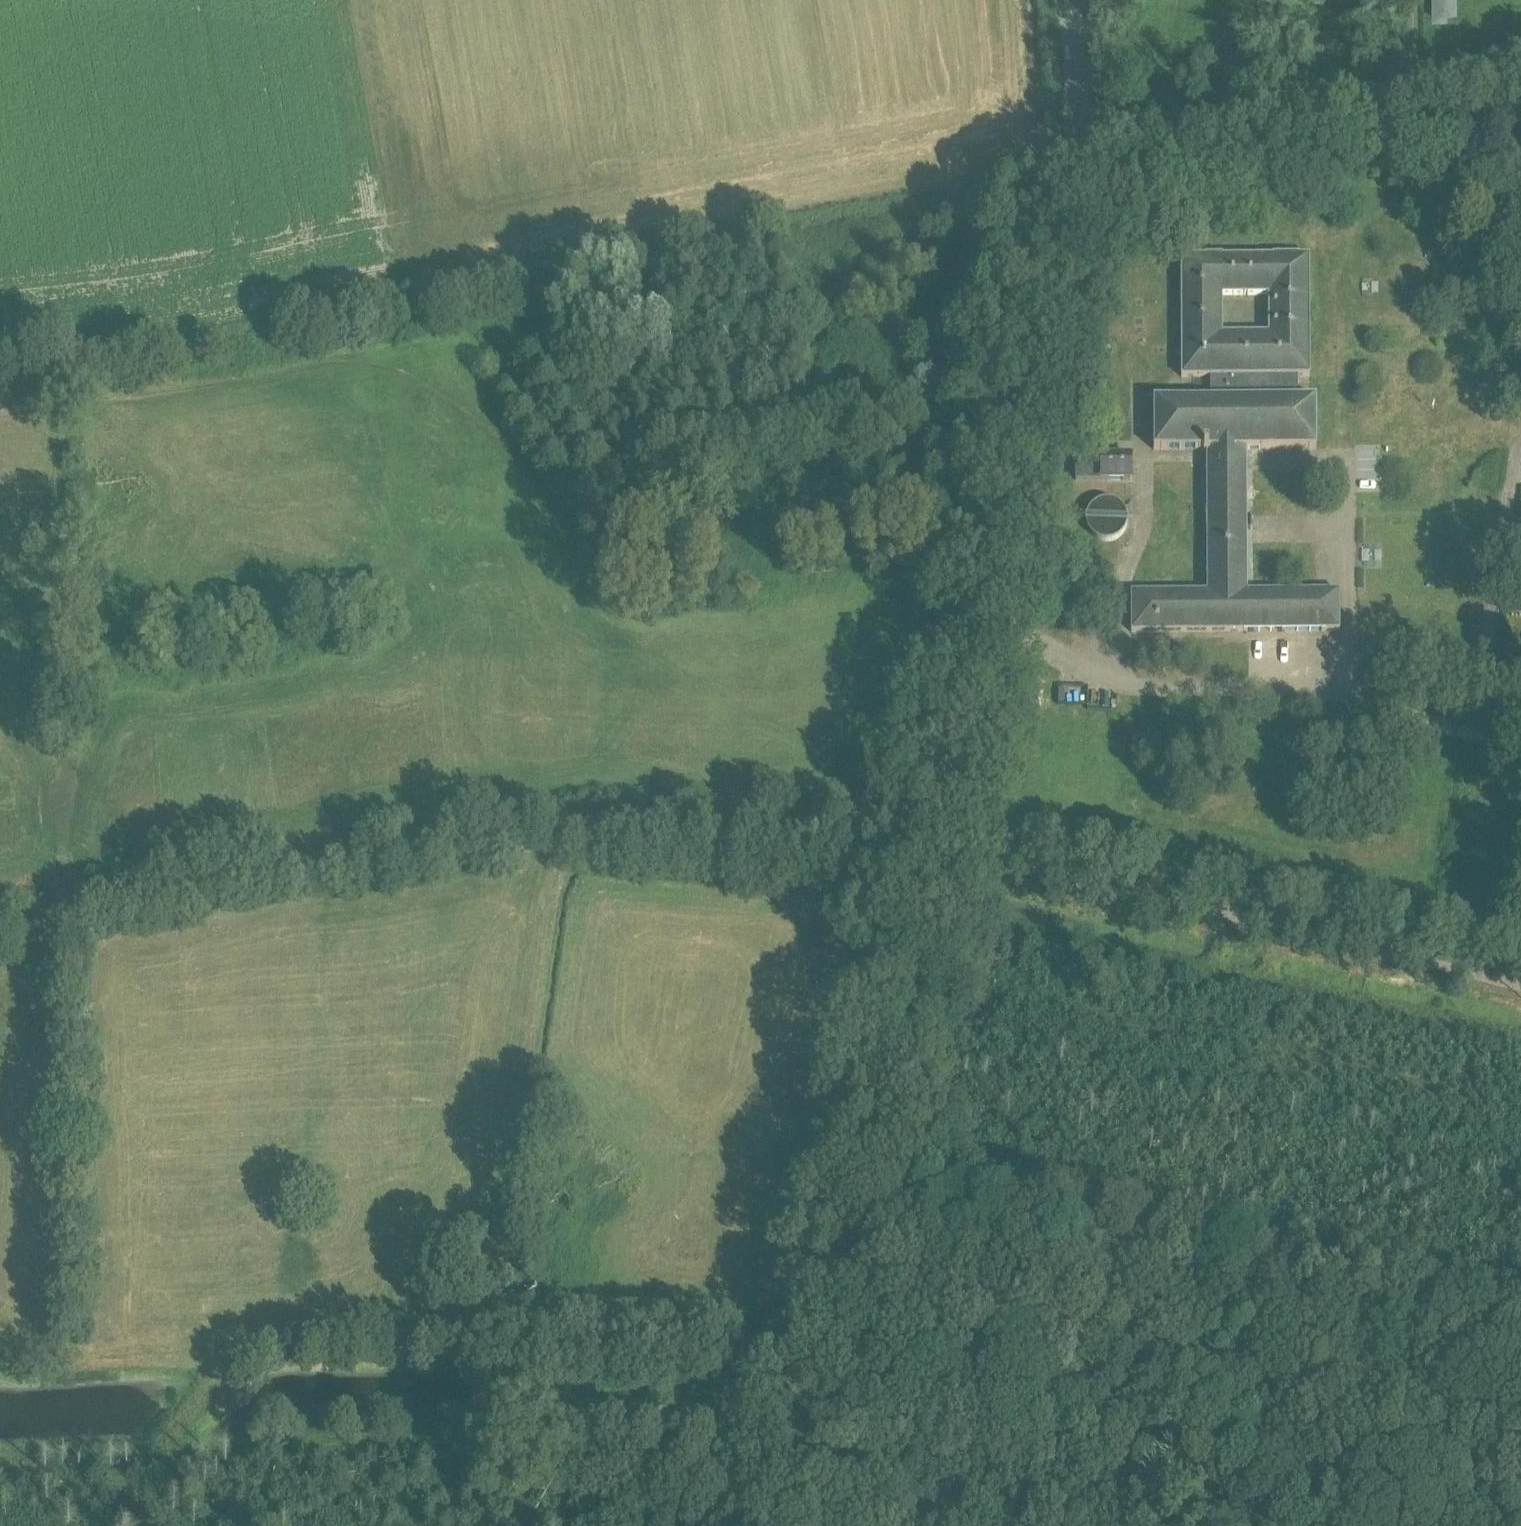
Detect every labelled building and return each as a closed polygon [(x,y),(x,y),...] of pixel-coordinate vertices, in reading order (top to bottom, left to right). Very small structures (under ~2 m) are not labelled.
[(1456,17),(1456,0),(1433,0),(1434,17),(1456,17)] [(1131,632),(1339,630),(1339,591),(1247,591),(1247,449),(1316,449),(1316,399),(1298,399),(1298,377),(1310,377),(1309,256),(1298,256),(1298,255),(1273,255),(1273,256),(1222,256),(1205,256),(1181,257),(1181,377),(1210,377),(1210,399),(1154,400),(1154,450),(1206,450),(1207,592),(1131,592),(1131,632)] [(1100,458),(1100,441),(1079,441),(1076,452),(1074,452),(1074,454),(1075,454),(1076,479),(1074,479),(1074,481),(1132,481),(1132,458),(1100,458)] [(1085,523),(1121,536),(1132,505),(1096,492),(1085,523)] [(1362,557),(1382,558),(1382,546),(1363,545),(1362,557)] [(1083,701),(1085,691),(1064,689),(1063,699),(1083,701)]
